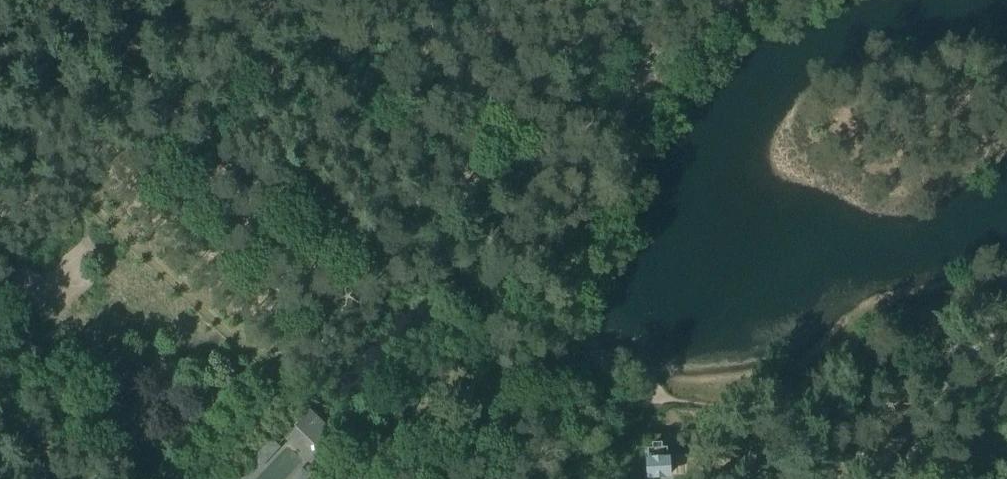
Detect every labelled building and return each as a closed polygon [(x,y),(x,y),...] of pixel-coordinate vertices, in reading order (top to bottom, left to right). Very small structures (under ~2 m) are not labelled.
[(336,438),(309,413),(297,427),(302,432),(314,419),(330,434),(318,446),(323,451),(336,438)] [(649,477),(669,476),(668,448),(648,449),(649,477)]
